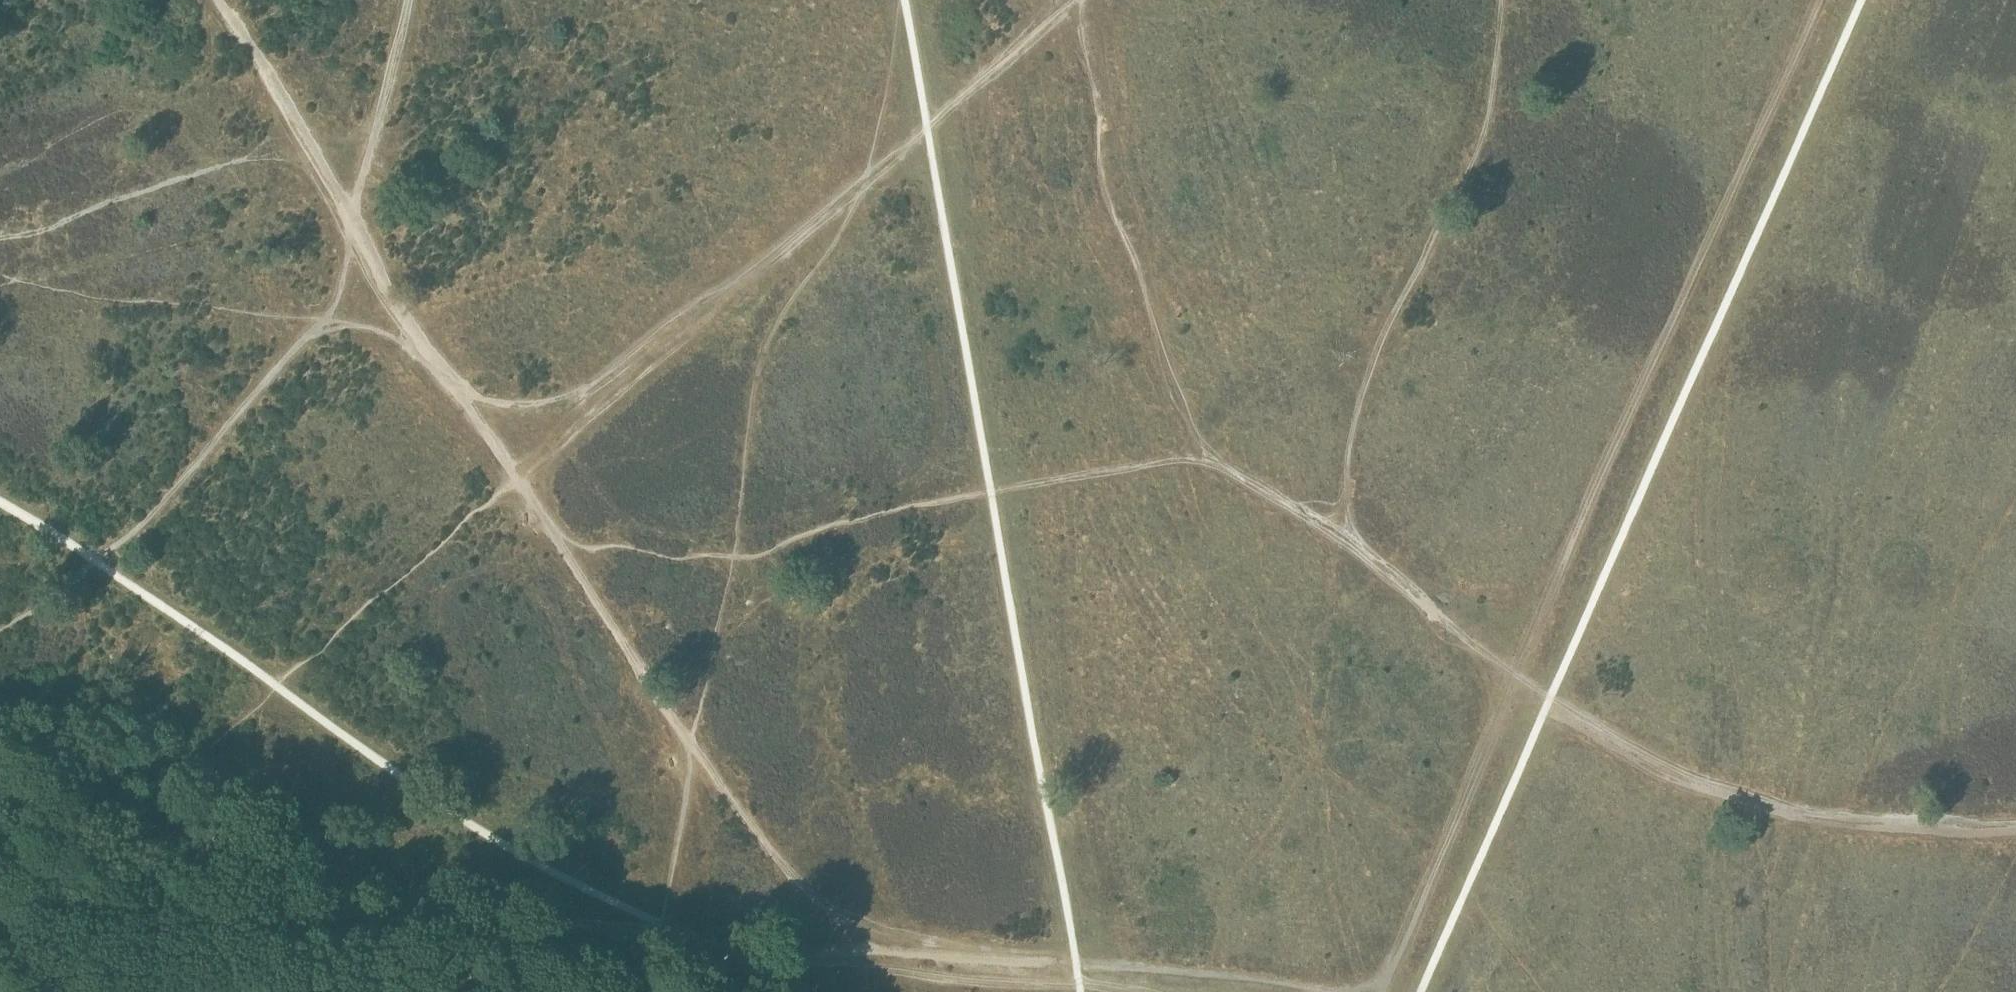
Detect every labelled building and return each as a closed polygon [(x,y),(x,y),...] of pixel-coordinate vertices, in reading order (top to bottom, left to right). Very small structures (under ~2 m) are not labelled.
[(215,982),(192,989),(193,991),(218,991),(215,982)]
